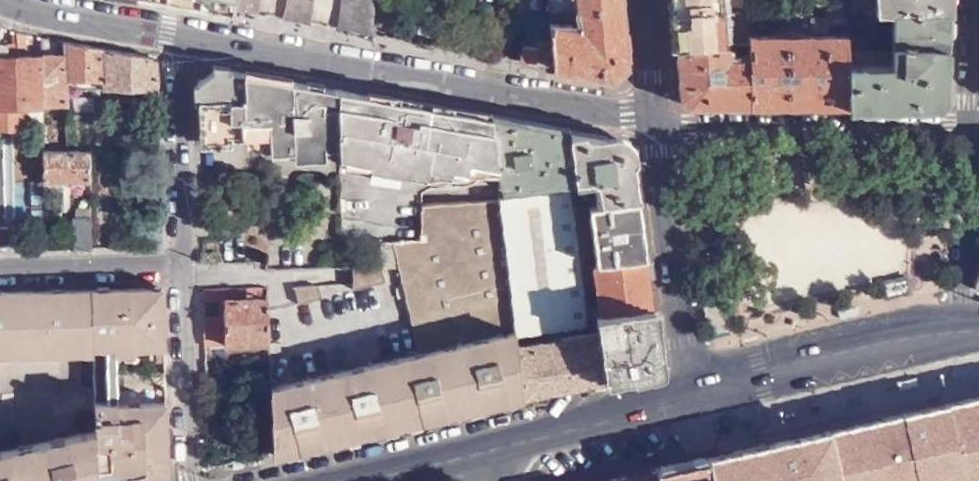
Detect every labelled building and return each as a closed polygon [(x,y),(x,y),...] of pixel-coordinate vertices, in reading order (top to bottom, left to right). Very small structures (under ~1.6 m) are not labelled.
[(229,9),(230,0),(176,0),(229,9)] [(229,9),(254,14),(256,0),(230,0),(229,9)] [(309,24),(313,0),(283,0),(281,19),(309,24)] [(373,35),(371,0),(340,0),(335,28),(373,35)] [(619,2),(619,0),(547,0),(547,10),(619,2)] [(674,47),(720,43),(736,41),(736,1),(745,0),(671,0),(674,47)] [(947,11),(948,0),(848,0),(848,11),(892,11),(947,11)] [(550,43),(552,68),(611,79),(624,64),(619,2),(547,10),(550,43)] [(848,48),(848,103),(936,103),(944,95),(947,11),(892,11),(892,48),(848,48)] [(17,30),(17,46),(9,46),(8,40),(0,40),(0,105),(43,104),(42,55),(27,55),(28,33),(17,30)] [(749,46),(750,105),(764,105),(787,105),(786,34),(749,34),(749,46)] [(786,34),(787,105),(830,104),(848,103),(848,48),(848,34),(786,34)] [(66,55),(67,89),(157,87),(156,57),(61,40),(61,55),(66,55)] [(517,62),(552,68),(550,43),(543,44),(541,48),(521,44),(517,62)] [(709,106),(750,105),(749,46),(721,48),(720,43),(674,47),(677,78),(679,96),(691,106),(709,106)] [(42,55),(43,104),(67,104),(67,89),(66,55),(61,55),(42,55)] [(337,88),(229,68),(213,72),(198,80),(198,135),(247,135),(246,141),(294,153),(337,153),(337,88)] [(411,102),(337,88),(337,153),(338,161),(367,166),(367,172),(423,179),(425,174),(450,177),(452,173),(464,175),(465,168),(472,124),(473,113),(426,104),(423,120),(408,119),(411,102)] [(426,104),(411,102),(408,119),(423,120),(426,104)] [(568,131),(489,116),(490,122),(495,173),(498,199),(499,198),(514,197),(513,187),(573,180),(568,131)] [(490,122),(472,124),(465,168),(495,173),(490,122)] [(620,141),(568,131),(573,180),(575,191),(576,207),(587,205),(637,198),(631,153),(620,141)] [(68,149),(44,149),(45,179),(90,178),(89,149),(68,149)] [(367,166),(338,161),(338,169),(367,173),(367,172),(367,166)] [(499,198),(498,199),(514,327),(588,313),(583,265),(576,207),(575,191),(514,197),(499,198)] [(644,255),(637,198),(587,205),(594,264),(644,255)] [(514,327),(498,199),(420,206),(420,235),(392,235),(419,347),(269,384),(272,452),(523,395),(514,327)] [(77,249),(92,249),(91,222),(77,222),(77,249)] [(650,305),(644,255),(594,264),(592,264),(598,317),(650,305)] [(380,259),(349,268),(353,283),(385,273),(380,259)] [(318,280),(293,283),(297,298),(321,293),(318,280)] [(201,316),(202,342),(268,341),(266,284),(256,284),(256,295),(235,297),(235,285),(201,288),(201,297),(220,296),(220,315),(201,316)] [(162,346),(160,287),(90,288),(92,350),(94,426),(96,480),(145,480),(165,477),(164,419),(116,420),(115,401),(113,351),(133,350),(133,346),(162,346)] [(90,288),(0,291),(0,354),(92,350),(90,288)] [(658,366),(650,305),(598,317),(595,318),(598,332),(604,378),(658,366)] [(523,395),(604,378),(598,332),(591,333),(588,313),(514,327),(523,395)] [(279,340),(268,341),(268,349),(279,350),(279,340)] [(945,403),(938,405),(958,475),(978,471),(978,397),(945,403)] [(164,400),(115,401),(116,420),(164,419),(164,400)] [(819,431),(831,480),(921,480),(958,475),(938,405),(819,431)] [(94,426),(0,448),(0,480),(96,480),(94,426)] [(714,480),(831,480),(819,431),(793,437),(761,444),(757,445),(709,456),(714,480)] [(709,456),(657,467),(660,480),(714,480),(709,456)] [(657,467),(613,477),(614,480),(660,480),(657,467)]
